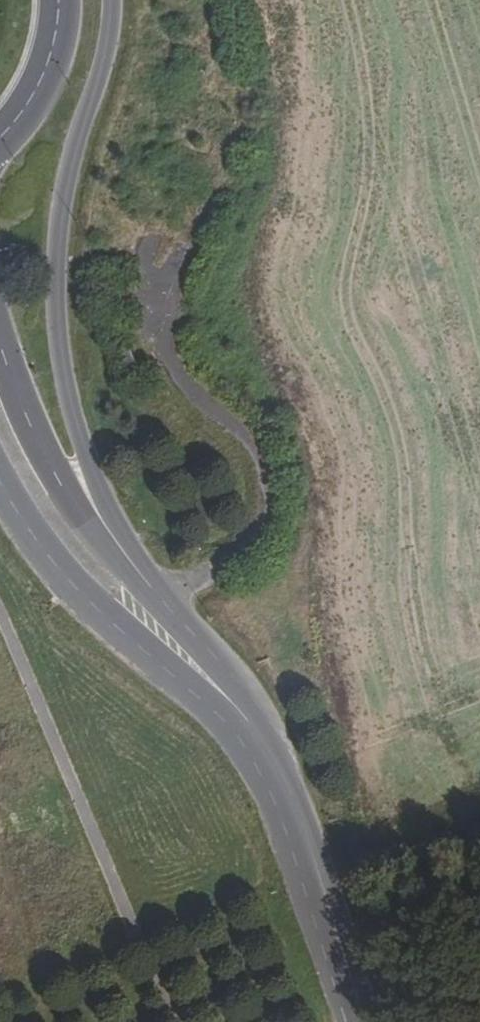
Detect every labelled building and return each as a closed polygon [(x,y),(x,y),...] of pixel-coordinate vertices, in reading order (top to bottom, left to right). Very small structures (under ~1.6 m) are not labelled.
[(113,308),(122,305),(117,286),(106,289),(113,308)] [(106,289),(104,289),(110,309),(113,308),(106,289)]
